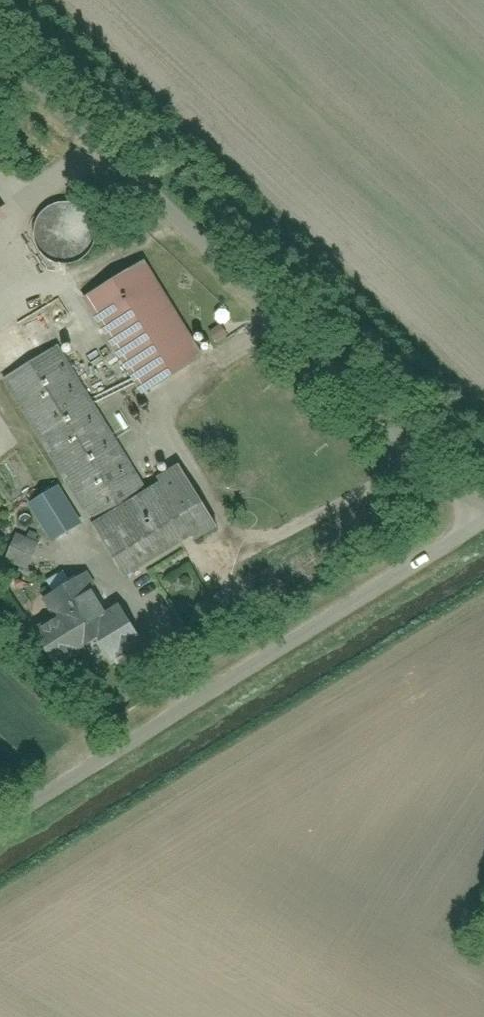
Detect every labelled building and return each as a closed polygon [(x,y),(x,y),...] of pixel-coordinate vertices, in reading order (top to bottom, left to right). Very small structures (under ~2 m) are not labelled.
[(13,216),(0,198),(0,226),(13,216)] [(51,206),(42,248),(84,256),(92,215),(51,206)] [(148,261),(90,295),(148,393),(206,359),(148,261)] [(59,347),(6,380),(128,577),(195,535),(161,481),(148,490),(59,347)] [(181,464),(159,478),(161,481),(195,535),(201,543),(223,529),(181,464)] [(84,523),(60,485),(30,504),(54,542),(84,523)] [(41,542),(18,533),(7,561),(30,570),(41,542)] [(31,622),(56,665),(103,638),(116,660),(145,643),(123,604),(111,611),(88,572),(42,599),(49,612),(31,622)]
